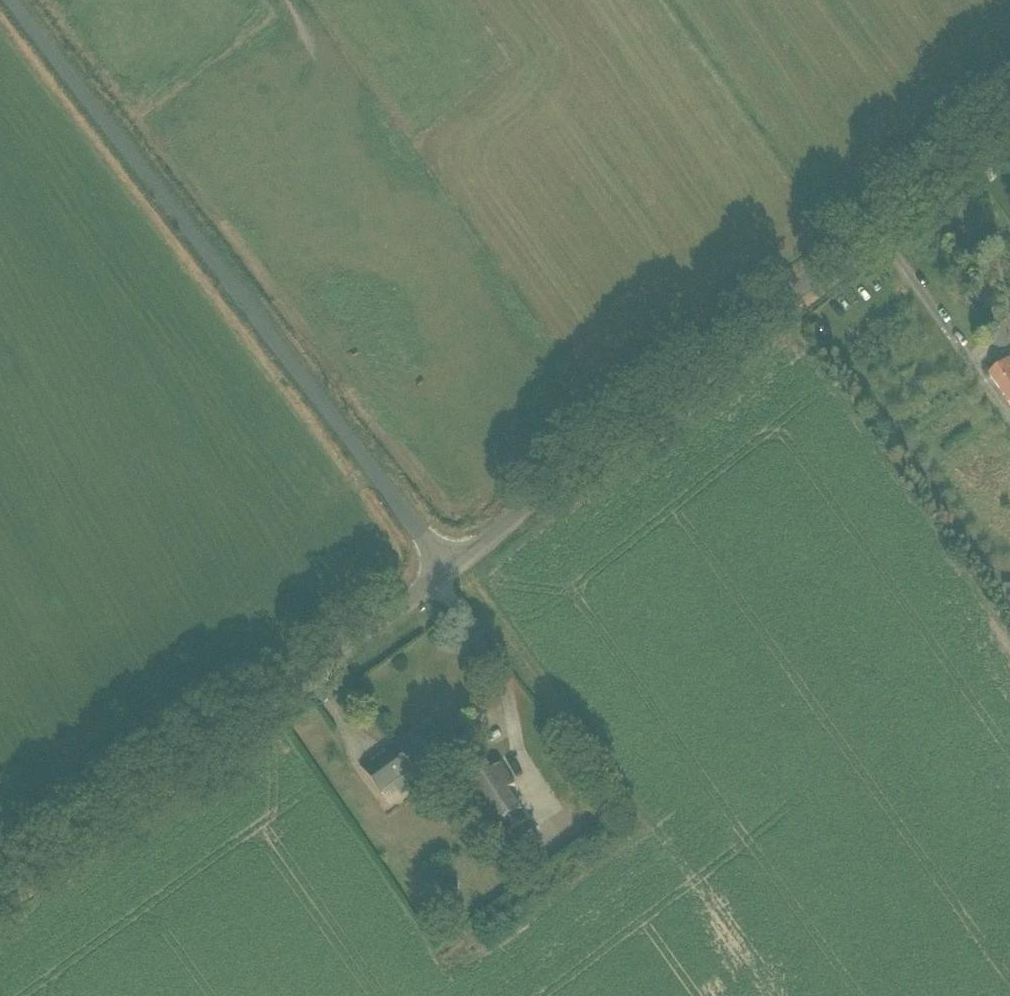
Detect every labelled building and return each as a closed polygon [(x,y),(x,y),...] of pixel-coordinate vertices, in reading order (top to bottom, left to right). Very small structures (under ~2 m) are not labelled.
[(990,376),(1009,404),(1009,362),(990,376)] [(360,766),(381,795),(411,774),(419,785),(451,762),(427,728),(397,749),(400,752),(394,757),(387,747),(360,766)] [(511,845),(534,831),(507,790),(515,784),(502,764),(462,790),(490,832),(499,826),(511,845)] [(442,884),(442,892),(450,897),(457,892),(457,884),(450,879),(442,884)]
